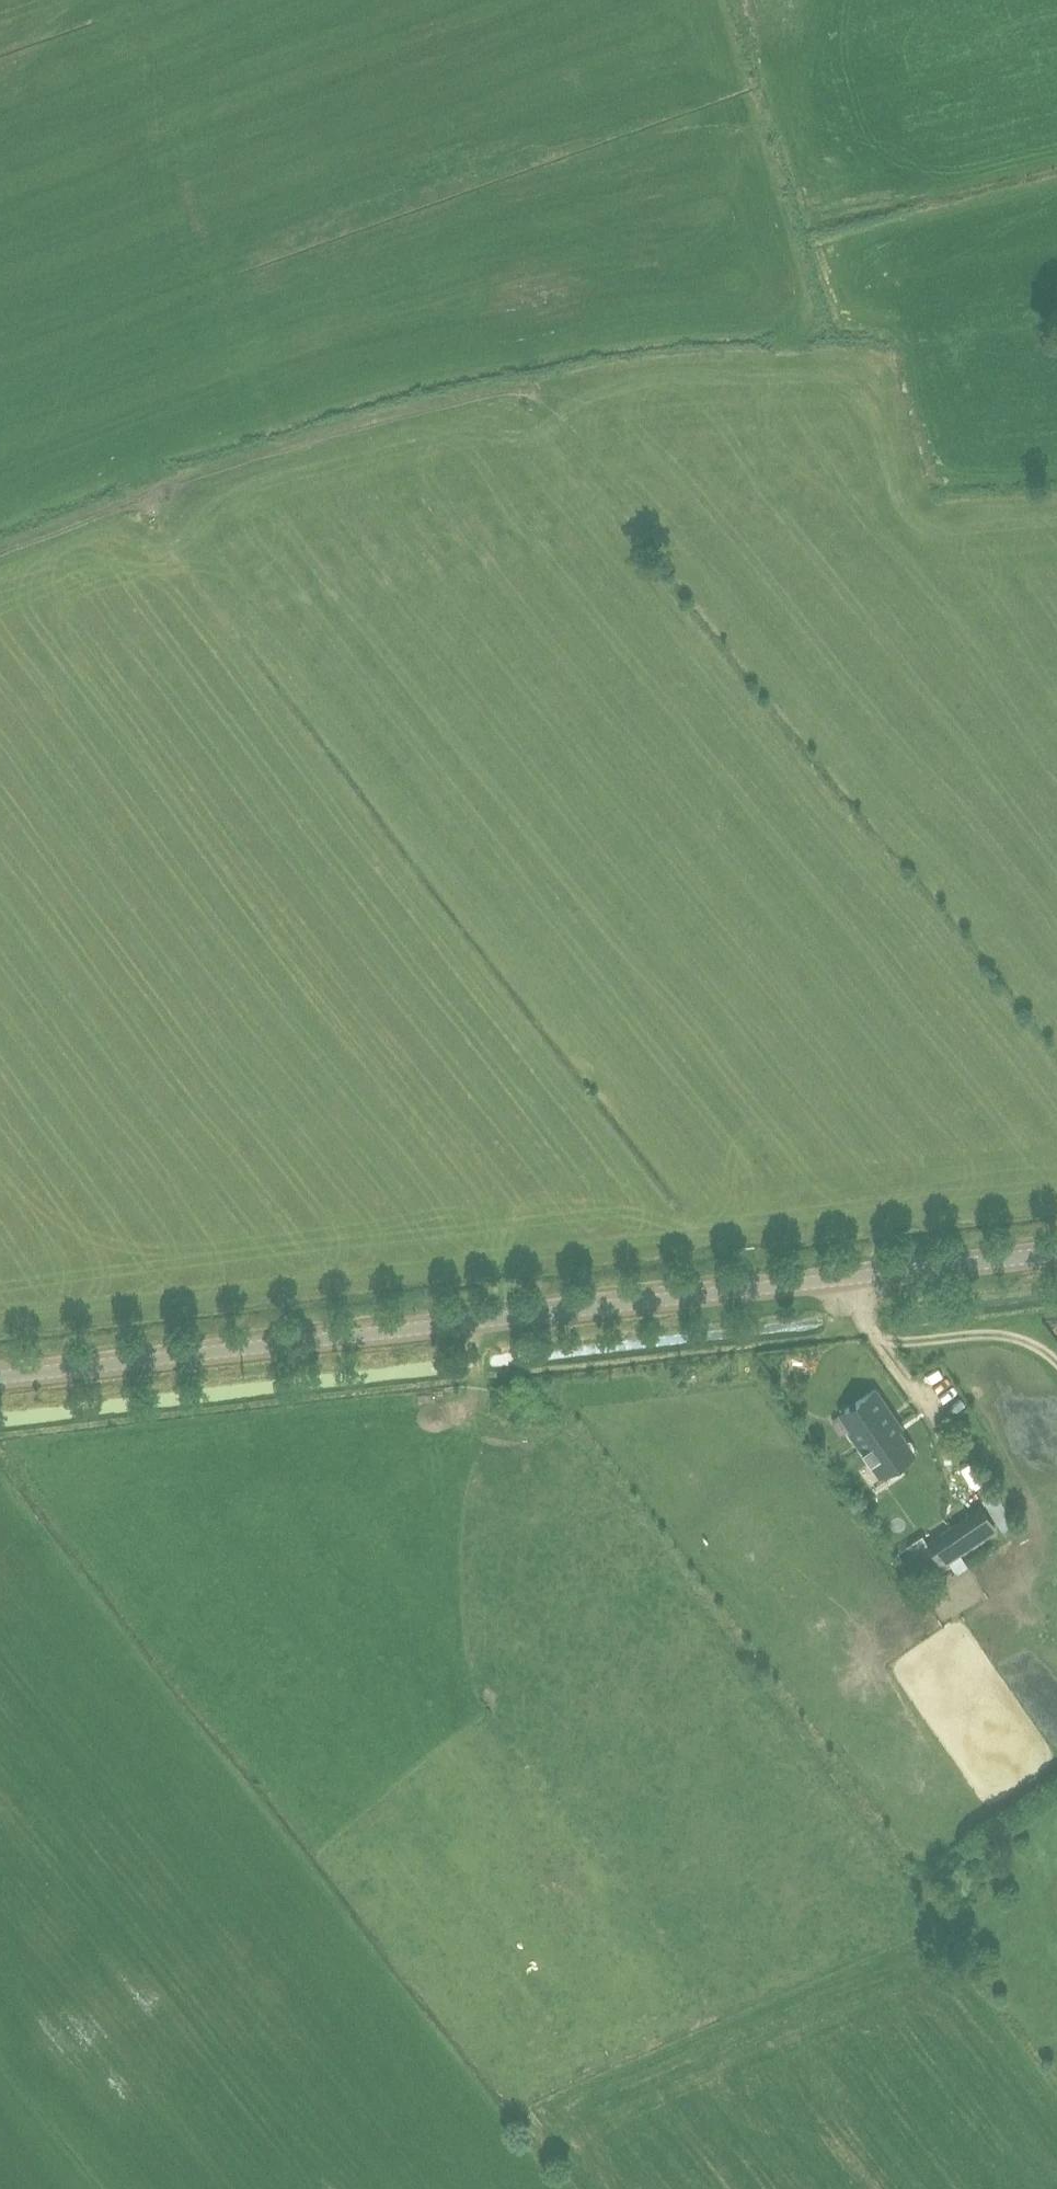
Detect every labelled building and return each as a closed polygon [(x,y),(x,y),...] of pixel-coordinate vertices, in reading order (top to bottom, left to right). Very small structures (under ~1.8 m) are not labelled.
[(212,1317),(213,1330),(230,1329),(229,1316),(212,1317)] [(279,1340),(277,1327),(260,1331),(263,1343),(279,1340)] [(900,1428),(874,1390),(845,1411),(847,1413),(842,1416),(851,1430),(850,1431),(880,1474),(909,1455),(893,1432),(900,1428)] [(942,1564),(995,1528),(981,1507),(928,1542),(942,1564)]
